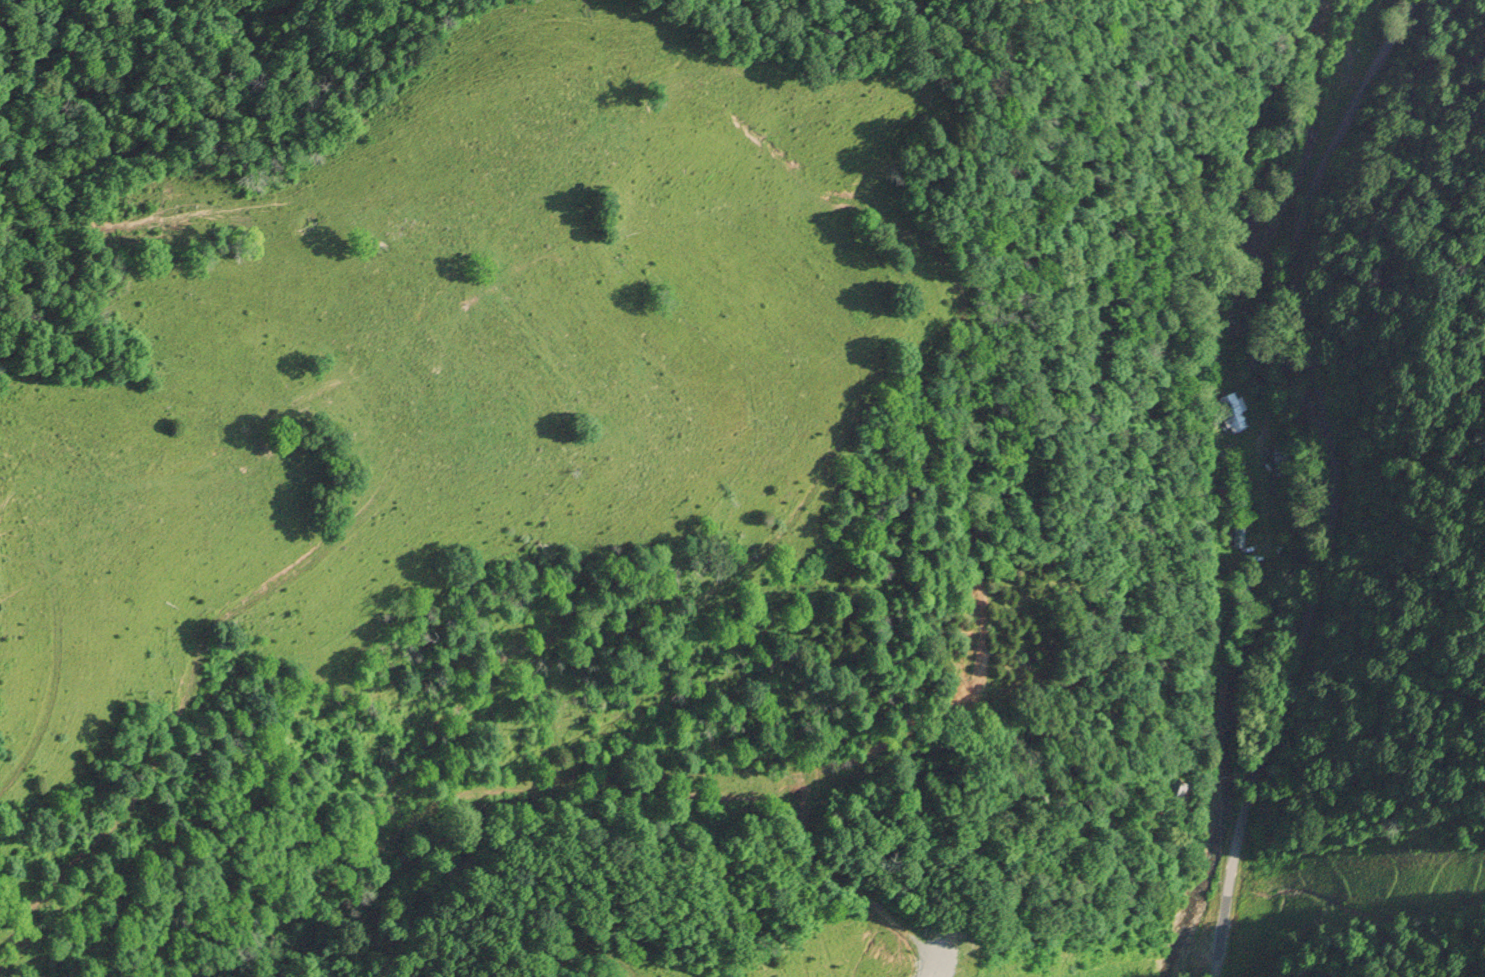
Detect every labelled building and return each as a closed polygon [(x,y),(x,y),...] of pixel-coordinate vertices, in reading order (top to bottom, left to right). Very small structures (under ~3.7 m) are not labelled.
[(1219,398),(1227,419),(1223,420),(1230,437),(1248,430),(1241,413),(1246,411),(1240,396),(1236,398),(1234,393),(1219,398)] [(1252,516),(1250,550),(1227,548),(1229,515),(1252,516)] [(1163,799),(1171,776),(1191,783),(1183,806),(1163,799)]
